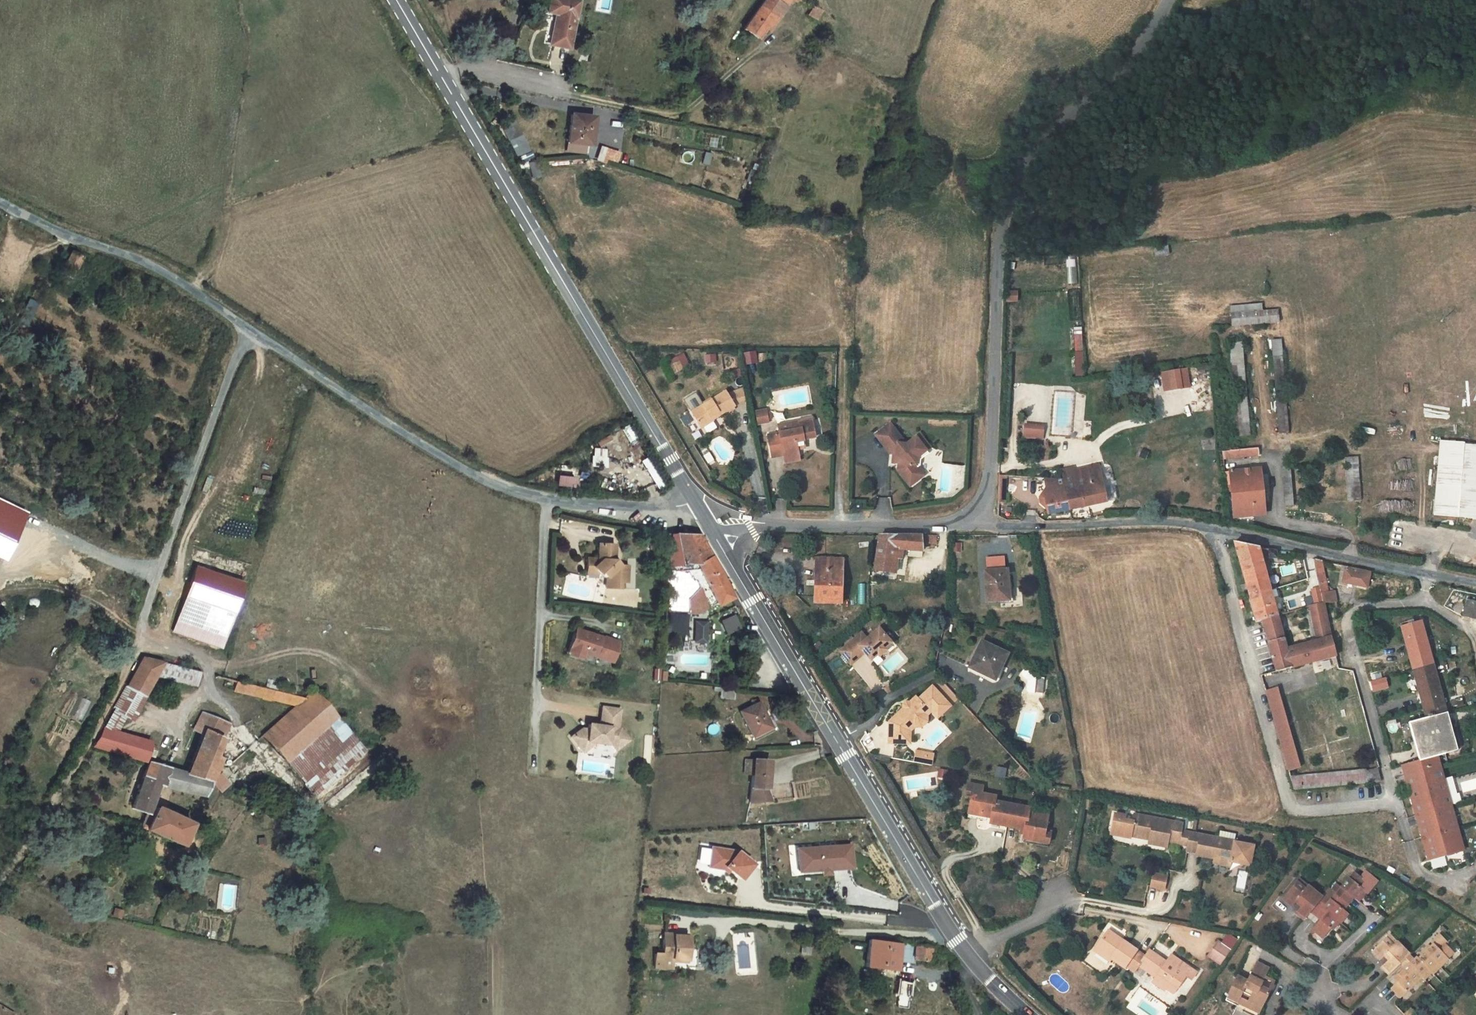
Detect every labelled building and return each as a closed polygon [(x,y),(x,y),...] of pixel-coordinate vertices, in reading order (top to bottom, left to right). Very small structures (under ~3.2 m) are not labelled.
[(566,0),(549,0),(547,12),(555,14),(549,44),(566,48),(576,2),(566,0)] [(742,30),(756,39),(763,29),(772,16),(776,18),(788,1),(792,4),(794,1),(796,3),(798,0),(764,0),(742,30)] [(821,11),(812,6),(808,15),(816,20),(821,11)] [(772,16),(763,29),(766,31),(776,18),(772,16)] [(593,36),(584,35),(582,47),(591,49),(593,36)] [(593,117),(571,114),(568,143),(588,145),(589,136),(591,136),(593,117)] [(1154,247),(1155,256),(1169,254),(1168,245),(1154,247)] [(82,257),(71,251),(59,273),(70,279),(82,257)] [(1231,306),(1232,326),(1279,322),(1278,309),(1262,311),(1262,304),(1231,306)] [(1081,327),(1074,327),(1076,368),(1084,368),(1081,327)] [(1272,340),(1279,433),(1289,432),(1282,339),(1272,340)] [(1237,437),(1250,435),(1242,342),(1229,343),(1237,437)] [(744,352),(744,365),(756,364),(756,351),(744,352)] [(1187,369),(1164,372),(1166,392),(1190,388),(1187,369)] [(710,399),(694,409),(698,415),(695,416),(702,427),(713,420),(712,419),(711,417),(718,412),(720,415),(735,406),(734,405),(745,401),(742,389),(727,394),(725,391),(711,400),(710,399)] [(766,410),(757,412),(759,424),(769,422),(768,418),(767,413),(766,410)] [(793,431),(768,435),(773,457),(784,455),(785,457),(798,455),(797,449),(805,448),(803,439),(815,437),(812,419),(799,421),(800,425),(792,426),(793,431)] [(891,423),(876,435),(890,453),(893,454),(897,454),(895,463),(899,463),(898,470),(910,486),(924,475),(918,467),(917,465),(917,458),(926,450),(930,447),(920,434),(907,444),(905,444),(905,442),(891,423)] [(1022,424),(1022,439),(1043,439),(1043,424),(1022,424)] [(617,431),(605,437),(607,442),(619,437),(617,431)] [(1438,441),(1433,515),(1475,518),(1475,444),(1438,441)] [(644,456),(636,444),(631,448),(639,460),(644,456)] [(1222,451),(1223,459),(1259,456),(1258,448),(1222,451)] [(926,450),(917,458),(917,465),(918,467),(920,465),(921,459),(929,453),(926,450)] [(798,455),(785,457),(786,463),(799,460),(798,455)] [(598,457),(593,457),(593,467),(606,468),(606,458),(598,457)] [(1348,502),(1361,501),(1358,463),(1346,464),(1348,502)] [(1068,501),(1069,509),(1107,501),(1099,464),(1090,467),(1091,471),(1068,476),(1067,468),(1061,469),(1062,478),(1063,484),(1067,501),(1068,501)] [(1067,468),(1068,476),(1091,471),(1090,467),(1074,470),(1074,466),(1067,468)] [(1282,467),(1286,506),(1294,505),(1291,467),(1282,467)] [(1261,469),(1229,472),(1232,492),(1227,492),(1228,500),(1233,500),(1235,517),(1265,513),(1261,469)] [(554,476),(554,487),(571,487),(571,477),(554,476)] [(1047,513),(1069,509),(1068,501),(1067,501),(1063,484),(1062,478),(1044,477),(1046,487),(1039,498),(1041,504),(1046,508),(1047,513)] [(673,534),(665,533),(666,554),(666,569),(678,570),(685,570),(698,569),(696,564),(710,557),(699,535),(673,534)] [(921,535),(879,535),(875,569),(895,572),(897,558),(893,558),(894,547),(907,549),(923,550),(922,543),(921,535)] [(1235,541),(1234,542),(1246,584),(1241,585),(1244,596),(1248,595),(1255,622),(1262,620),(1276,671),(1334,656),(1336,655),(1324,604),(1324,603),(1311,606),(1318,640),(1287,649),(1278,614),(1277,614),(1262,557),(1277,559),(1277,550),(1260,547),(1235,541)] [(586,567),(592,568),(599,574),(601,572),(606,577),(606,588),(619,588),(620,582),(626,582),(627,566),(619,566),(614,561),(615,545),(599,544),(598,559),(587,558),(586,567)] [(678,570),(666,569),(666,581),(666,591),(669,591),(667,612),(697,613),(707,608),(709,612),(716,608),(716,607),(715,604),(716,605),(730,597),(710,557),(696,564),(698,569),(685,570),(690,581),(681,591),(681,574),(678,570)] [(819,559),(818,599),(841,599),(842,559),(819,559)] [(1317,570),(1322,594),(1329,592),(1322,561),(1321,560),(1323,569),(1317,570)] [(1346,566),(1343,582),(1367,587),(1370,571),(1346,566)] [(243,583),(196,567),(173,631),(220,648),(243,583)] [(1008,585),(1007,569),(985,571),(987,601),(1013,599),(1013,598),(1012,589),(1012,584),(1008,585)] [(1322,594),(1324,603),(1334,601),(1336,600),(1335,591),(1329,592),(1322,594)] [(1462,616),(1475,619),(1475,601),(1466,599),(1462,616)] [(725,635),(739,630),(732,614),(718,620),(725,635)] [(669,633),(684,636),(687,618),(671,615),(669,633)] [(1428,860),(1464,850),(1437,755),(1458,750),(1447,712),(1446,712),(1421,620),(1401,625),(1426,718),(1409,723),(1419,760),(1402,765),(1428,860)] [(706,642),(707,623),(695,622),(694,641),(706,642)] [(867,639),(862,632),(840,651),(851,664),(862,655),(860,652),(862,650),(865,652),(871,660),(878,654),(879,656),(887,650),(885,648),(892,642),(879,628),(867,639)] [(595,652),(614,658),(619,642),(604,637),(604,638),(575,629),(567,652),(569,653),(581,656),(583,657),(584,654),(594,656),(595,652)] [(1008,654),(982,641),(970,667),(980,672),(981,669),(997,676),(1008,654)] [(595,652),(594,656),(612,662),(614,658),(595,652)] [(163,662),(143,657),(126,686),(145,695),(156,676),(163,662)] [(199,672),(163,662),(156,676),(195,686),(199,672)] [(1037,676),(1026,667),(1022,671),(1022,673),(1022,675),(1023,676),(1028,680),(1027,689),(1027,691),(1028,692),(1030,693),(1035,693),(1037,676)] [(304,698),(236,681),(233,691),(252,695),(271,699),(296,705),(304,698)] [(145,695),(126,686),(114,708),(123,714),(131,719),(145,695)] [(733,699),(734,688),(714,686),(714,690),(721,691),(720,698),(733,699)] [(925,720),(925,713),(930,709),(932,711),(938,718),(951,706),(933,686),(918,699),(916,697),(910,702),(910,704),(906,708),(903,708),(889,721),(889,743),(907,743),(907,724),(920,724),(925,720)] [(1297,762),(1276,689),(1265,692),(1286,766),(1297,762)] [(364,749),(312,690),(304,698),(296,705),(262,735),(314,794),(364,749)] [(759,703),(740,712),(752,736),(770,728),(759,703)] [(628,740),(624,734),(619,728),(617,728),(620,710),(602,707),(600,726),(588,724),(588,730),(582,729),(571,737),(579,747),(586,742),(594,743),(607,745),(607,743),(610,743),(611,744),(615,750),(628,740)] [(123,714),(114,708),(104,726),(113,732),(114,731),(123,714)] [(907,724),(907,743),(910,743),(911,726),(921,727),(928,721),(928,715),(932,711),(930,709),(925,713),(925,720),(920,724),(907,724)] [(147,813),(148,814),(158,784),(163,785),(204,796),(210,781),(214,773),(215,770),(219,758),(210,754),(216,737),(221,740),(229,724),(201,713),(196,727),(205,730),(203,735),(187,773),(149,763),(134,808),(147,813)] [(113,732),(104,726),(93,746),(144,762),(151,742),(114,731),(113,732)] [(205,730),(196,727),(194,731),(203,735),(205,730)] [(586,742),(579,747),(582,752),(594,743),(586,742)] [(925,764),(927,753),(916,751),(914,762),(925,764)] [(931,766),(933,755),(927,753),(925,764),(931,766)] [(746,760),(745,774),(753,774),(752,787),(750,802),(770,801),(766,788),(769,760),(754,760),(746,760)] [(1297,762),(1286,766),(1288,771),(1299,768),(1297,762)] [(1289,776),(1293,790),(1380,782),(1377,768),(1366,769),(1289,776)] [(946,778),(947,771),(939,770),(937,777),(946,778)] [(220,774),(211,782),(220,792),(229,784),(220,774)] [(966,791),(972,792),(981,794),(983,786),(968,783),(966,791)] [(1029,808),(995,801),(995,797),(981,794),(972,792),(967,817),(990,821),(990,823),(1025,829),(1022,842),(1047,847),(1050,833),(1044,832),(1047,821),(1027,817),(1029,809),(1029,808)] [(191,823),(156,807),(152,816),(146,829),(181,845),(191,823)] [(1027,817),(1047,821),(1048,812),(1029,809),(1027,817)] [(148,814),(147,813),(141,827),(146,829),(152,816),(148,814)] [(1181,831),(1182,826),(1170,824),(1171,821),(1134,814),(1131,832),(1150,836),(1150,840),(1149,843),(1166,847),(1167,842),(1178,844),(1181,831)] [(1220,830),(1219,838),(1234,841),(1236,833),(1220,830)] [(1190,833),(1181,831),(1178,844),(1188,845),(1190,833)] [(1188,845),(1187,851),(1197,853),(1197,855),(1215,859),(1216,859),(1217,856),(1220,857),(1218,863),(1230,865),(1234,841),(1190,833),(1188,845)] [(851,868),(850,845),(801,848),(802,871),(821,870),(828,869),(851,868)] [(738,879),(751,865),(736,852),(711,847),(708,867),(722,869),(724,867),(728,870),(738,879)] [(1366,882),(1355,872),(1349,878),(1341,887),(1342,888),(1353,897),(1355,898),(1363,889),(1361,888),(1366,882)] [(1166,875),(1150,873),(1148,888),(1165,889),(1166,875)] [(1300,878),(1297,882),(1305,889),(1308,885),(1300,878)] [(1297,882),(1286,895),(1295,902),(1296,900),(1298,898),(1304,903),(1302,905),(1296,913),(1304,919),(1311,910),(1322,896),(1308,885),(1305,889),(1297,882)] [(1342,888),(1340,889),(1343,891),(1339,896),(1348,903),(1353,897),(1342,888)] [(1363,889),(1355,898),(1358,900),(1365,891),(1363,889)] [(1339,896),(1336,894),(1331,900),(1322,910),(1324,911),(1322,913),(1324,915),(1321,919),(1314,928),(1315,928),(1323,935),(1324,936),(1330,929),(1337,920),(1344,911),(1343,910),(1348,903),(1339,896)] [(1286,895),(1283,898),(1292,906),(1295,902),(1286,895)] [(1322,896),(1311,910),(1321,919),(1324,915),(1322,913),(1324,911),(1322,910),(1331,900),(1329,898),(1327,901),(1322,896)] [(199,906),(192,905),(191,912),(198,913),(199,906)] [(115,908),(113,916),(120,918),(122,911),(115,908)] [(1344,911),(1337,920),(1339,922),(1347,913),(1344,911)] [(1323,935),(1315,928),(1313,930),(1322,937),(1323,935)] [(1121,939),(1108,930),(1106,933),(1119,941),(1121,939)] [(662,954),(662,957),(672,957),(672,959),(686,960),(688,936),(674,935),(674,934),(664,933),(662,954)] [(1125,966),(1137,950),(1121,939),(1119,941),(1106,933),(1096,948),(1111,959),(1124,968),(1125,966)] [(1397,942),(1390,935),(1387,938),(1393,945),(1397,942)] [(1417,957),(1414,960),(1404,968),(1398,974),(1402,978),(1398,982),(1391,988),(1400,997),(1422,977),(1429,969),(1430,971),(1437,963),(1445,956),(1439,950),(1447,943),(1439,935),(1431,943),(1433,944),(1418,958),(1417,957)] [(1399,963),(1409,954),(1397,942),(1393,945),(1387,938),(1375,948),(1383,956),(1384,955),(1386,953),(1391,958),(1389,960),(1382,967),(1388,974),(1399,963)] [(931,947),(869,939),(866,966),(896,970),(897,960),(914,962),(915,960),(929,962),(931,947)] [(1221,964),(1226,956),(1231,950),(1219,941),(1209,955),(1221,964)] [(810,947),(803,947),(802,954),(809,955),(810,947)] [(1111,959),(1096,948),(1094,951),(1109,961),(1111,959)] [(1383,956),(1375,948),(1373,951),(1380,959),(1383,956)] [(1137,950),(1125,966),(1134,972),(1139,965),(1145,956),(1137,950)] [(1145,956),(1139,965),(1146,969),(1148,966),(1158,973),(1154,979),(1166,988),(1173,993),(1185,976),(1191,980),(1196,972),(1171,954),(1166,962),(1149,950),(1145,956)] [(655,953),(654,968),(672,969),(672,959),(672,957),(662,957),(662,954),(655,953)] [(1414,960),(1409,954),(1399,963),(1404,968),(1414,960)] [(1445,956),(1437,963),(1440,966),(1447,959),(1445,956)] [(1257,962),(1252,971),(1264,977),(1269,968),(1257,962)] [(1437,963),(1430,971),(1432,972),(1433,973),(1440,966),(1437,963)] [(1429,969),(1422,977),(1424,979),(1432,972),(1430,971),(1429,969)] [(1237,976),(1227,997),(1238,1002),(1240,997),(1243,992),(1250,996),(1248,1001),(1261,1008),(1270,990),(1260,986),(1264,977),(1252,971),(1248,981),(1237,976)] [(1274,982),(1264,977),(1260,986),(1270,990),(1274,982)] [(1166,988),(1154,979),(1152,982),(1164,990),(1166,988)] [(899,981),(897,994),(909,996),(911,983),(899,981)] [(1248,1001),(1240,997),(1238,1002),(1259,1012),(1261,1008),(1248,1001)] [(9,1012),(0,1006),(0,1014),(8,1014),(9,1012)]
